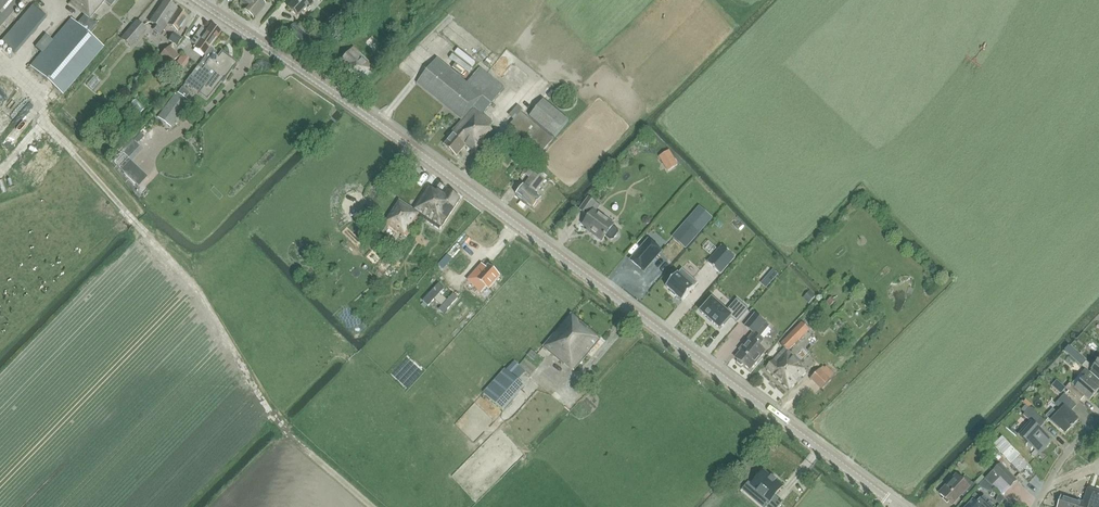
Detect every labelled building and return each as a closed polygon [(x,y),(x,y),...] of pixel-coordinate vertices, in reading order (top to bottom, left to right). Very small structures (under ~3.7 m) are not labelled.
[(25,0),(0,0),(0,28),(25,0)] [(85,14),(90,18),(105,0),(67,0),(85,14)] [(264,5),(259,0),(240,0),(240,1),(246,6),(243,10),(253,18),(264,5)] [(287,7),(297,16),(307,7),(310,9),(314,4),(309,0),(294,0),(287,7)] [(164,29),(177,10),(165,1),(158,12),(152,19),(150,23),(151,24),(152,25),(154,26),(154,28),(154,29),(153,31),(159,35),(164,29)] [(18,22),(12,30),(1,43),(16,56),(27,44),(34,35),(47,19),(32,6),(18,22)] [(177,10),(164,29),(172,35),(169,41),(177,47),(182,40),(174,34),(176,31),(177,32),(188,17),(177,10)] [(77,24),(90,35),(98,25),(97,25),(90,18),(85,14),(77,24)] [(90,35),(77,24),(71,18),(62,29),(48,44),(41,53),(29,66),(63,95),(66,91),(104,47),(95,39),(90,35)] [(135,22),(120,40),(130,48),(145,30),(135,22)] [(201,27),(191,42),(195,46),(194,48),(205,56),(222,32),(211,25),(206,31),(201,27)] [(159,57),(169,67),(179,57),(169,47),(159,57)] [(342,64),(337,70),(350,80),(351,79),(357,85),(372,70),(376,67),(353,47),(351,50),(340,62),(342,64)] [(211,49),(199,64),(195,70),(185,84),(198,93),(207,99),(224,78),(225,79),(234,67),(233,66),(236,63),(228,58),(222,54),(223,53),(221,52),(217,58),(214,55),(216,52),(211,49)] [(174,65),(180,69),(188,58),(182,54),(174,65)] [(494,123),(483,115),(505,88),(480,67),(467,83),(437,58),(416,84),(461,121),(447,138),(448,139),(443,146),(457,157),(466,147),(477,156),(496,133),(490,128),(494,123)] [(92,74),(86,82),(93,88),(99,79),(92,74)] [(178,94),(185,99),(189,93),(182,88),(178,94)] [(185,99),(178,94),(176,96),(174,95),(158,118),(169,126),(188,101),(185,99)] [(555,138),(569,121),(544,100),(529,117),(555,138)] [(542,153),(554,139),(521,112),(523,109),(518,105),(509,116),(514,120),(509,126),(542,153)] [(5,135),(12,142),(19,134),(12,127),(5,135)] [(109,158),(114,164),(124,155),(119,150),(109,158)] [(669,163),(665,165),(668,171),(678,165),(670,153),(665,156),(669,163)] [(538,169),(537,169),(529,163),(522,173),(529,179),(524,186),(516,196),(534,210),(542,199),(535,194),(545,181),(544,181),(548,177),(538,169)] [(420,216),(420,217),(440,229),(461,198),(448,189),(446,193),(438,188),(436,191),(428,185),(414,208),(411,211),(420,216)] [(411,211),(414,208),(399,198),(388,214),(389,215),(385,222),(388,224),(382,232),(394,240),(399,232),(407,237),(420,217),(420,216),(411,211)] [(589,198),(579,211),(588,218),(582,226),(592,234),(591,236),(593,237),(594,239),(598,242),(599,241),(601,243),(606,237),(611,241),(614,240),(619,233),(618,230),(613,226),(614,225),(597,212),(601,207),(589,198)] [(702,218),(693,228),(698,232),(711,217),(701,208),(696,213),(702,218)] [(630,261),(644,273),(661,252),(648,240),(630,261)] [(722,246),(708,263),(721,274),(735,258),(722,246)] [(447,255),(443,260),(448,265),(452,260),(447,255)] [(482,293),(487,288),(489,289),(500,276),(488,266),(486,268),(482,264),(467,280),(482,293)] [(666,287),(683,301),(694,288),(697,285),(698,283),(682,269),(678,274),(677,275),(666,287)] [(773,271),(768,276),(773,280),(778,275),(773,271)] [(767,305),(776,296),(766,286),(757,295),(767,305)] [(810,301),(814,295),(808,291),(804,297),(810,301)] [(701,313),(702,313),(708,319),(709,319),(711,321),(712,322),(713,323),(719,329),(720,330),(721,329),(731,317),(736,322),(748,309),(737,300),(737,301),(727,312),(718,304),(714,301),(712,299),(701,311),(700,312),(701,313)] [(572,314),(544,347),(565,365),(566,364),(574,371),(601,339),(572,314)] [(741,366),(743,365),(750,370),(765,352),(759,346),(763,341),(760,338),(770,326),(755,315),(745,327),(753,334),(742,347),(744,349),(736,358),(738,360),(737,363),(741,366)] [(785,348),(766,369),(789,390),(807,371),(805,370),(806,368),(803,364),(789,351),(809,330),(801,323),(781,344),(785,348)] [(1098,381),(1098,360),(1093,368),(1086,362),(1082,366),(1085,369),(1089,372),(1098,381)] [(810,379),(821,390),(831,380),(830,379),(835,375),(826,366),(825,368),(823,367),(820,370),(820,369),(810,379)] [(503,412),(525,387),(505,369),(483,393),(503,412)] [(1089,372),(1085,369),(1072,384),(1070,383),(1065,388),(1080,401),(1085,396),(1090,401),(1098,390),(1098,389),(1098,388),(1098,387),(1098,381),(1089,372)] [(1060,393),(1066,387),(1057,378),(1051,384),(1060,393)] [(1061,411),(1051,421),(1065,433),(1078,420),(1070,413),(1077,406),(1064,394),(1055,405),(1061,411)] [(1033,424),(1021,438),(1040,455),(1052,441),(1040,430),(1046,423),(1030,409),(1023,416),(1033,424)] [(1030,465),(1002,437),(993,446),(1020,474),(1030,465)] [(1000,464),(985,480),(992,487),(1001,478),(1010,488),(1017,481),(1000,464)] [(751,485),(758,491),(753,496),(760,502),(759,503),(763,506),(765,506),(766,506),(767,506),(778,506),(783,502),(775,495),(783,486),(776,480),(778,478),(777,478),(773,475),(773,474),(770,477),(763,471),(751,485)] [(979,485),(975,482),(973,484),(965,476),(963,479),(957,474),(939,494),(952,506),(961,496),(965,500),(979,485)] [(1088,488),(1083,502),(1081,501),(1062,495),(1058,506),(1098,506),(1098,491),(1088,488)] [(995,506),(993,504),(984,496),(981,499),(976,494),(972,498),(972,501),(973,502),(968,506),(995,506)]
